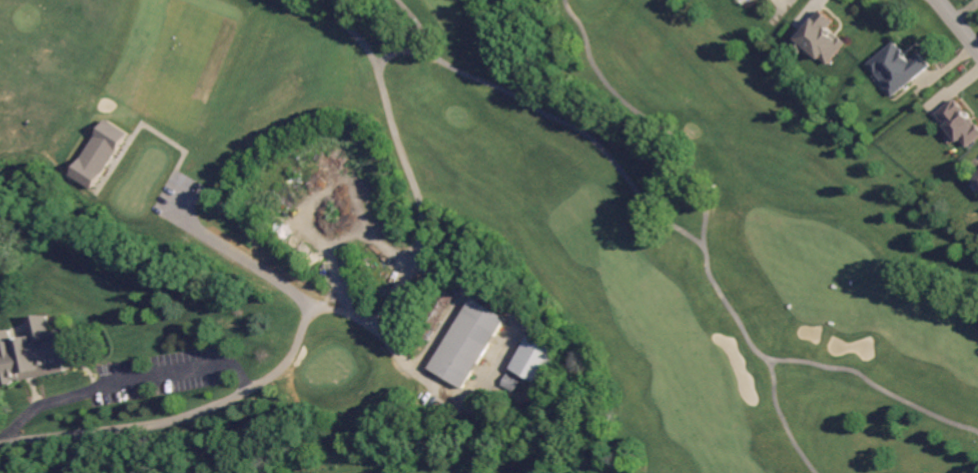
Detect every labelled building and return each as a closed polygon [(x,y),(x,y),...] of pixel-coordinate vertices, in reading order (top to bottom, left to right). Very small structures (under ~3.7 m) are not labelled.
[(821,17),(791,49),(803,61),(811,53),(827,68),(849,45),(821,17)] [(894,40),(864,63),(891,96),(931,64),(920,51),(909,59),(894,40)] [(955,96),(977,125),(977,137),(963,149),(934,113),(955,96)] [(107,119),(71,174),(91,187),(128,132),(107,119)] [(470,298),(427,369),(460,389),(503,318),(470,298)] [(5,383),(6,385),(16,383),(15,381),(67,371),(66,364),(76,362),(69,327),(54,330),(50,315),(41,313),(31,319),(34,334),(19,338),(16,326),(6,328),(0,330),(0,335),(2,346),(0,346),(0,384),(5,383)] [(528,335),(559,352),(540,385),(509,369),(528,335)]
